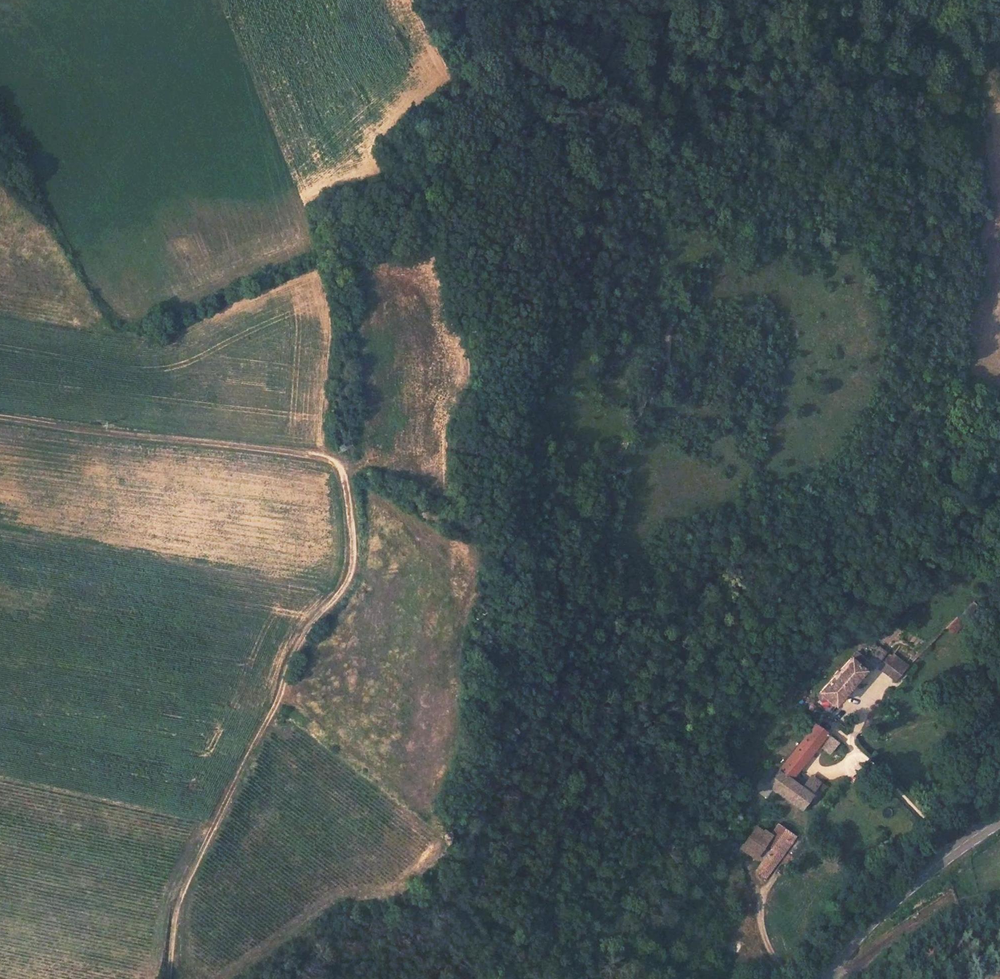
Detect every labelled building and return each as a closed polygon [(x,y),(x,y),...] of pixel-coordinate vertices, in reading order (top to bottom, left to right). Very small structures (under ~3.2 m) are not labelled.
[(956,617),(947,627),(953,633),(963,624),(956,617)] [(840,677),(826,693),(832,698),(840,705),(868,672),(871,675),(878,666),(881,668),(892,654),(886,649),(875,663),(869,658),(862,653),(845,672),(843,670),(838,675),(840,677)] [(900,654),(897,658),(907,666),(911,662),(900,654)] [(895,656),(886,666),(901,679),(911,668),(907,666),(897,658),(895,656)] [(832,698),(826,693),(822,697),(828,702),(832,698)] [(791,779),(818,745),(829,753),(837,742),(816,723),(769,784),(801,806),(807,799),(811,794),(801,787),(791,779)] [(811,776),(801,787),(811,794),(819,782),(811,776)] [(811,794),(807,799),(812,803),(825,786),(819,782),(811,794)] [(767,878),(796,836),(778,823),(769,836),(757,827),(742,848),(754,857),(756,857),(762,862),(755,870),(767,878)]
